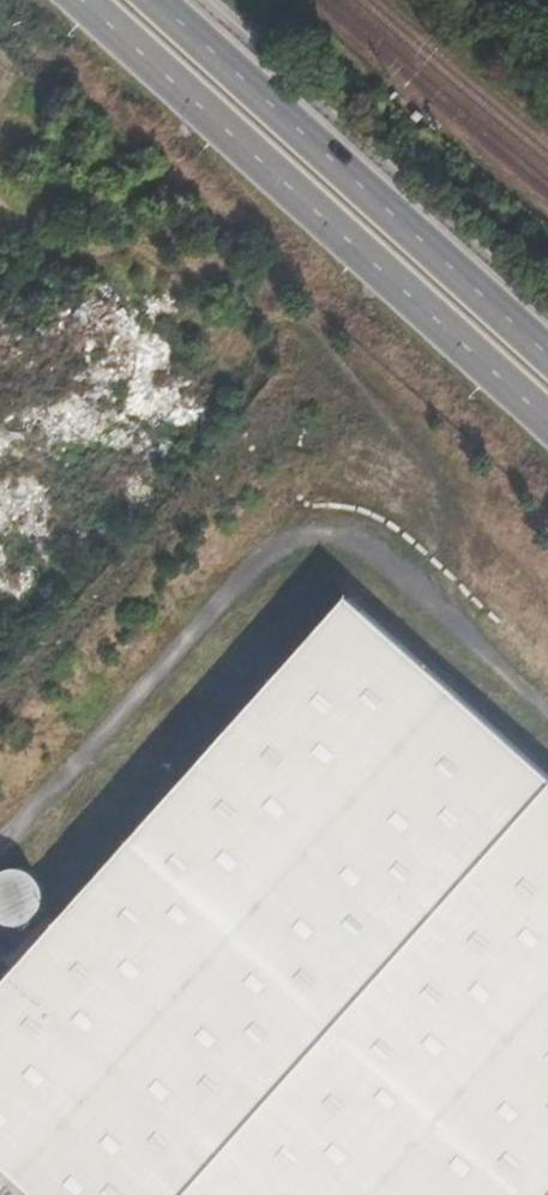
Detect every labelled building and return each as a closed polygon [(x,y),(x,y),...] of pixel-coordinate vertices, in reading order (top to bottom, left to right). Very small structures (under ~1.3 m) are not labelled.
[(354,596),(0,990),(0,1156),(11,1166),(28,1182),(43,1194),(547,1194),(547,771),(354,596)] [(6,917),(43,882),(21,858),(0,878),(0,911),(6,917)]
